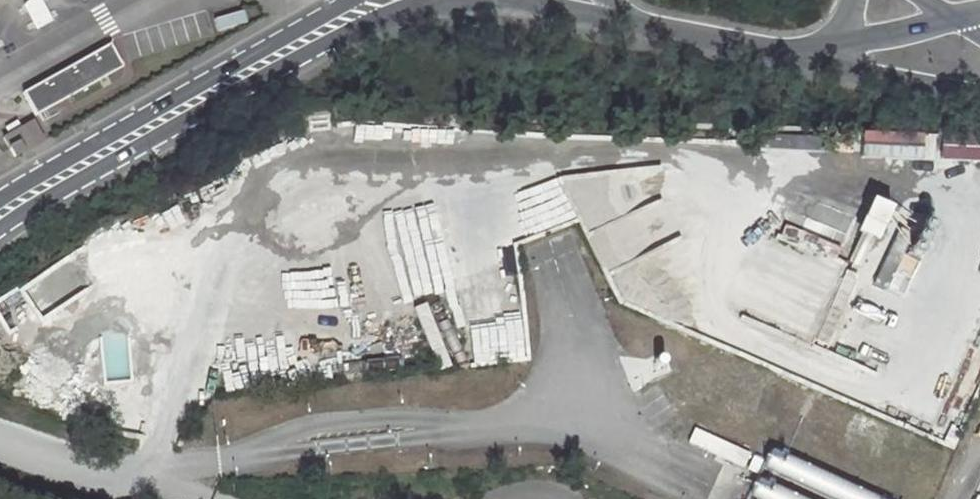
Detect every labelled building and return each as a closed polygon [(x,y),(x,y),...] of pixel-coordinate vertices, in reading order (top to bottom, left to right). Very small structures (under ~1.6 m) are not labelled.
[(37,113),(124,65),(112,42),(24,90),(37,113)] [(33,118),(4,134),(13,152),(44,136),(33,118)] [(753,498),(894,498),(773,450),(753,498)]
